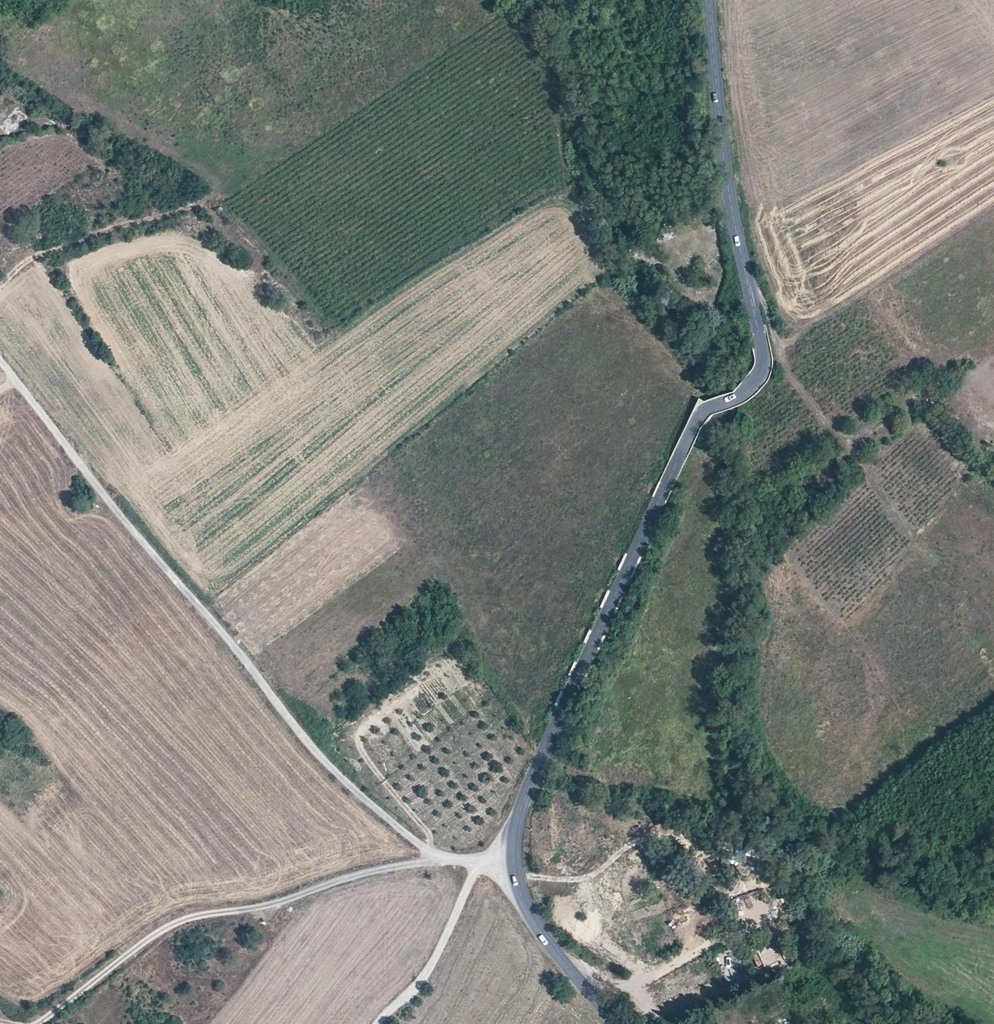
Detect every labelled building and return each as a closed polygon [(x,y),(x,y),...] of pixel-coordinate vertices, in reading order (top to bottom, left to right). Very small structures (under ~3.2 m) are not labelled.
[(741,911),(761,903),(756,891),(736,899),(741,911)]
